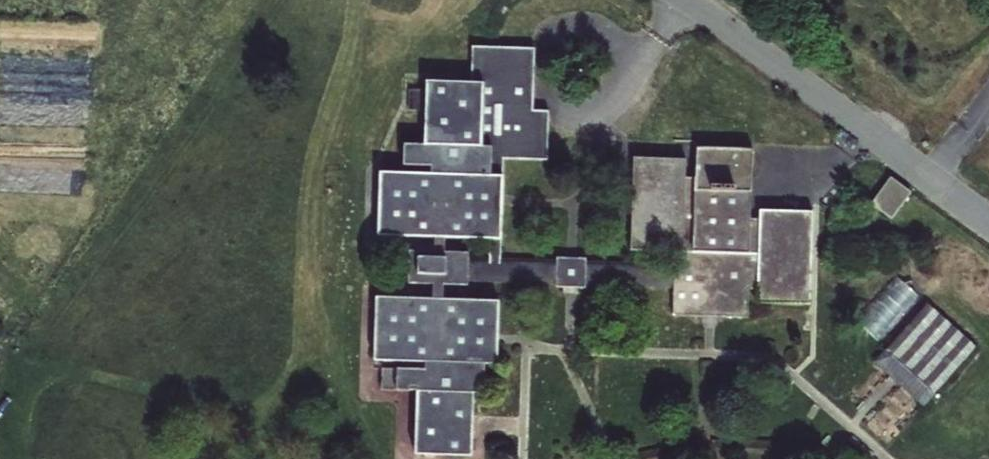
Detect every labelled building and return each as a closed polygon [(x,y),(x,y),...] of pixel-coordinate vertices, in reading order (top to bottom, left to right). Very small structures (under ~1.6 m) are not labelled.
[(422,374),(396,373),(395,394),(417,395),(475,398),(485,399),(488,306),(442,304),(442,289),(466,290),(467,286),(468,258),(468,252),(443,251),(443,234),(490,236),(492,174),(504,175),(505,158),(549,160),(551,112),(535,112),(537,49),(474,47),(473,81),(480,82),(478,145),(421,142),(401,141),(400,164),(428,165),(427,173),(425,237),(425,250),(399,249),(397,288),(424,289),(424,303),(422,366),(422,374)] [(473,81),(424,79),(421,142),(478,145),(480,82),(473,81)] [(748,290),(756,291),(756,305),(810,307),(814,213),(759,211),(759,222),(749,222),(752,150),(695,148),(693,180),(683,180),(683,160),(629,158),(627,251),(680,253),(680,262),(672,262),(672,265),(671,293),(671,318),(746,321),(748,290)] [(425,237),(427,173),(371,171),(369,234),(425,237)] [(489,259),(501,259),(504,175),(492,174),(490,236),(489,259)] [(913,193),(890,175),(870,203),(893,220),(913,193)] [(554,256),(554,261),(552,289),(552,292),(583,293),(584,290),(585,262),(585,258),(554,256)] [(489,259),(468,258),(467,286),(552,289),(554,261),(501,259),(489,259)] [(585,262),(584,290),(671,293),(672,265),(585,262)] [(856,324),(881,343),(918,295),(893,275),(856,324)] [(366,300),(364,363),(422,366),(424,303),(366,300)] [(973,348),(924,304),(872,363),(921,407),(973,348)] [(475,398),(417,395),(414,458),(472,458),(475,398)]
